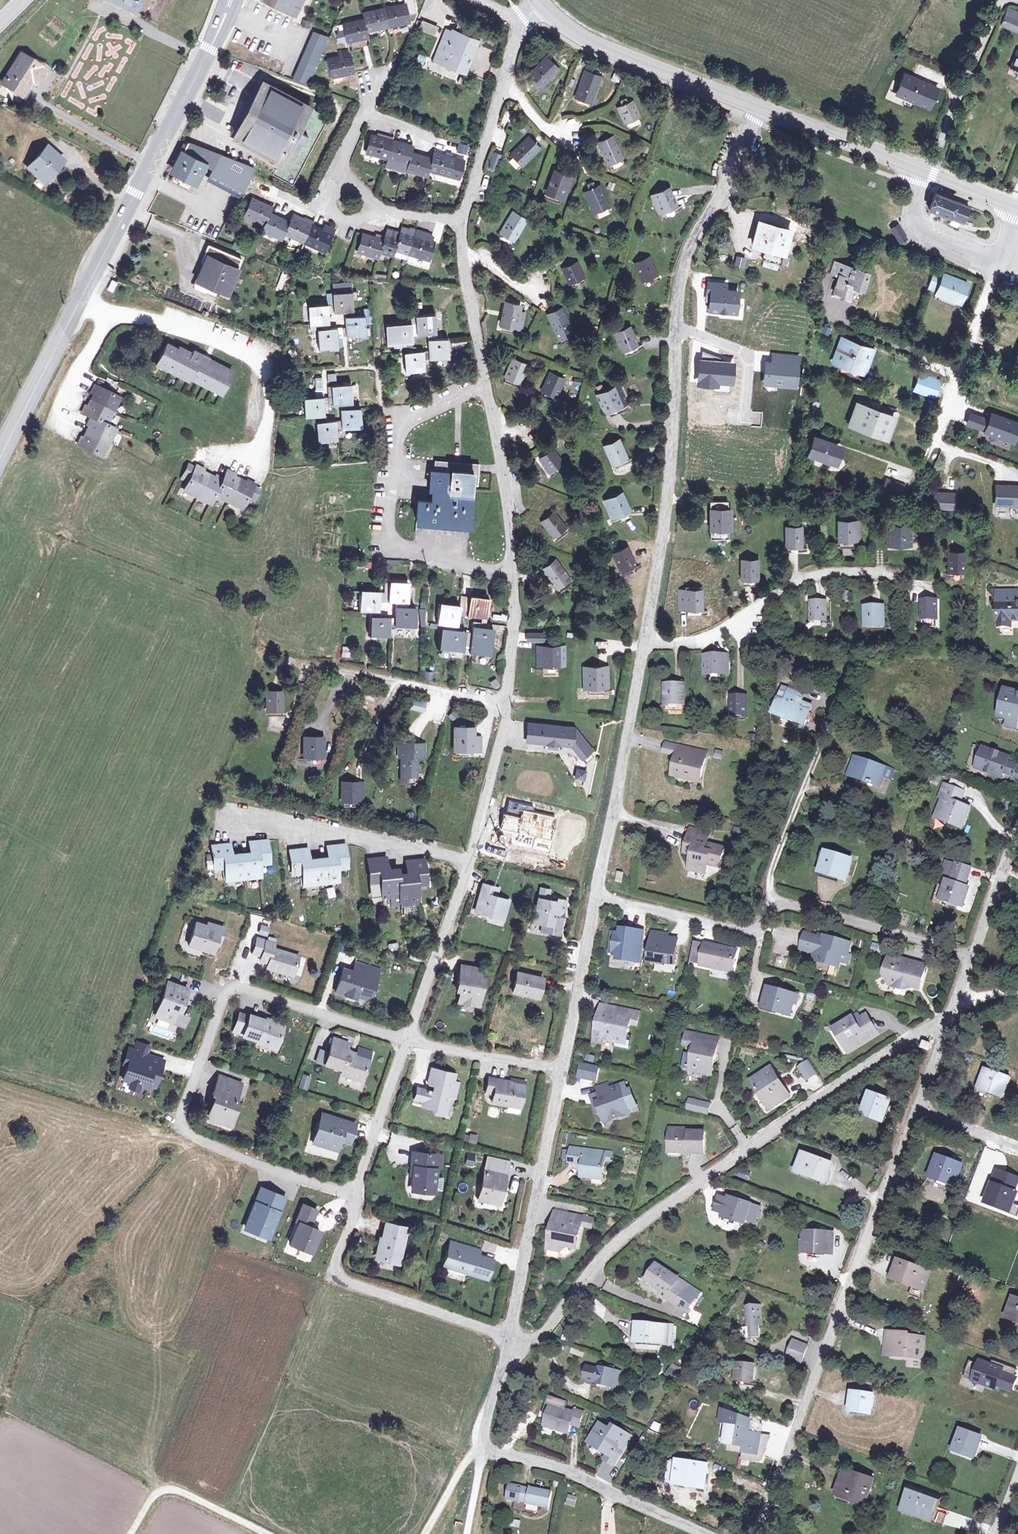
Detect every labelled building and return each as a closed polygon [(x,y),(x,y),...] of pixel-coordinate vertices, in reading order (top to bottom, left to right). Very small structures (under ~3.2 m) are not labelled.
[(142,0),(112,0),(135,12),(142,0)] [(294,18),(302,2),(296,0),(258,0),(294,18)] [(343,25),(347,44),(368,39),(367,33),(409,23),(409,21),(412,21),(415,14),(412,0),(404,0),(403,0),(405,5),(362,15),(363,20),(343,25)] [(1008,8),(1001,26),(1016,32),(1017,27),(1017,12),(1008,8)] [(436,29),(422,23),(419,30),(433,36),(436,29)] [(449,30),(437,60),(467,72),(480,43),(495,50),(500,38),(463,23),(458,34),(449,30)] [(314,33),(293,78),(307,85),(328,39),(314,33)] [(1017,73),(1017,53),(1017,52),(1010,70),(1017,73)] [(350,55),(329,60),(333,78),(354,73),(350,55)] [(423,68),(426,59),(419,56),(416,66),(423,68)] [(42,73),(19,59),(1,87),(20,98),(29,83),(34,86),(42,73)] [(549,64),(532,79),(539,87),(556,71),(549,64)] [(935,92),(903,78),(894,98),(927,112),(935,92)] [(328,117),(265,84),(235,139),(280,161),(273,174),(292,184),(328,117)] [(593,89),(583,85),(577,105),(587,109),(593,89)] [(631,103),(620,107),(628,126),(639,122),(631,103)] [(730,114),(720,110),(718,116),(728,119),(730,114)] [(636,137),(651,141),(653,133),(638,130),(636,137)] [(415,147),(373,136),(368,154),(390,160),(395,161),(410,165),(409,170),(430,176),(431,171),(453,176),(457,158),(436,152),(434,159),(413,154),(415,147)] [(208,181),(242,194),(255,168),(187,143),(173,172),(171,177),(186,183),(188,178),(197,182),(201,174),(210,178),(208,181)] [(538,151),(530,143),(510,163),(518,170),(538,151)] [(613,143),(603,148),(614,169),(624,165),(613,143)] [(59,162),(42,148),(24,171),(41,185),(59,162)] [(503,155),(495,153),(490,167),(498,170),(503,155)] [(410,165),(395,161),(393,168),(393,169),(408,172),(409,171),(409,170),(410,165)] [(561,198),(568,176),(555,172),(549,194),(561,198)] [(573,178),(568,176),(561,198),(567,199),(573,178)] [(598,189),(587,193),(596,212),(606,208),(598,189)] [(654,198),(659,206),(663,214),(678,205),(670,189),(654,198)] [(968,207),(935,194),(929,209),(935,212),(955,221),(962,224),(968,207)] [(273,208),(253,199),(245,216),(265,225),(263,230),(283,238),(285,234),(325,251),(333,234),(293,216),(290,222),(270,213),(273,208)] [(523,226),(514,221),(502,242),(512,247),(523,226)] [(790,231),(759,222),(752,244),(783,253),(790,231)] [(897,225),(890,230),(894,235),(900,231),(897,225)] [(900,231),(894,235),(899,243),(905,239),(900,231)] [(383,240),(362,233),(356,251),(378,257),(380,251),(393,255),(395,249),(429,260),(434,242),(400,232),(398,238),(385,234),(383,240)] [(213,248),(208,246),(202,263),(206,264),(213,248)] [(206,264),(200,281),(228,292),(241,260),(213,248),(206,264)] [(747,259),(738,257),(735,267),(745,269),(747,259)] [(650,258),(635,264),(643,282),(658,276),(650,258)] [(866,272),(844,263),(836,261),(832,271),(839,273),(832,291),(847,297),(848,294),(851,286),(860,289),(866,272)] [(576,265),(565,270),(575,289),(585,285),(576,265)] [(284,289),(287,274),(281,273),(278,287),(284,289)] [(932,273),(926,288),(936,292),(935,295),(959,304),(967,285),(943,275),(942,278),(932,273)] [(116,283),(110,280),(105,290),(111,293),(116,283)] [(726,282),(707,280),(706,287),(726,288),(726,282)] [(709,287),(707,311),(737,313),(738,289),(709,287)] [(334,304),(327,304),(328,310),(346,309),(352,309),(353,309),(352,290),(333,290),(334,304)] [(527,305),(512,302),(507,328),(522,331),(527,305)] [(319,323),(320,328),(329,328),(328,310),(327,304),(327,303),(308,304),(310,323),(319,323)] [(352,315),(352,309),(346,309),(348,335),(366,334),(365,315),(352,315)] [(563,311),(553,316),(567,343),(577,338),(563,311)] [(417,324),(411,325),(411,334),(429,333),(435,333),(436,332),(435,314),(416,315),(417,324)] [(411,334),(411,325),(411,323),(387,325),(388,343),(403,342),(403,346),(412,346),(411,334)] [(828,336),(831,328),(824,325),(821,333),(828,336)] [(329,328),(320,328),(319,328),(320,347),(338,347),(338,336),(342,335),(341,327),(329,328)] [(633,328),(616,335),(623,352),(640,345),(633,328)] [(435,340),(435,333),(429,333),(430,350),(430,357),(430,358),(449,357),(448,339),(435,340)] [(177,351),(166,345),(157,363),(188,379),(190,377),(221,393),(231,374),(209,362),(209,361),(193,352),(191,356),(178,349),(177,351)] [(869,355),(843,346),(835,366),(862,376),(869,355)] [(424,375),(423,370),(425,370),(425,358),(430,357),(430,350),(405,352),(406,371),(414,371),(414,375),(424,375)] [(766,359),(763,385),(798,389),(800,363),(801,355),(771,352),(771,360),(766,359)] [(698,359),(697,383),(697,386),(718,387),(718,384),(734,385),(735,361),(698,359)] [(530,365),(519,360),(510,382),(521,387),(530,365)] [(567,379),(549,372),(539,394),(557,402),(567,379)] [(939,382),(920,376),(915,391),(933,398),(939,382)] [(324,377),(315,378),(317,396),(326,395),(324,377)] [(329,404),(344,403),(352,402),(353,402),(351,383),(332,385),(333,395),(329,395),(329,404)] [(79,413),(89,418),(105,426),(118,399),(93,386),(90,393),(92,395),(86,407),(83,406),(79,413)] [(616,387),(607,391),(615,409),(624,405),(616,387)] [(615,409),(607,391),(601,394),(609,411),(615,409)] [(317,422),(324,421),(323,415),(324,415),(323,396),(303,397),(305,416),(317,415),(317,422)] [(352,402),(344,403),(345,408),(342,408),(343,420),(343,427),(343,428),(362,426),(361,407),(352,408),(352,402)] [(893,419),(862,407),(855,426),(886,438),(893,419)] [(990,419),(971,412),(966,425),(985,432),(990,419)] [(992,413),(990,419),(985,432),(984,433),(1016,445),(1017,441),(1017,422),(992,413)] [(105,426),(89,418),(85,425),(88,427),(81,440),(78,438),(74,445),(100,458),(114,431),(105,426)] [(343,427),(343,420),(324,421),(317,422),(318,441),(338,440),(337,427),(343,427)] [(838,446),(814,438),(808,455),(832,463),(839,456),(838,446)] [(621,440),(612,444),(620,461),(629,458),(621,440)] [(556,450),(548,458),(560,473),(568,466),(556,450)] [(480,464),(436,461),(434,502),(420,501),(418,535),(472,538),(474,486),(480,486),(480,464)] [(190,468),(183,465),(176,479),(183,482),(190,468)] [(243,500),(249,487),(251,484),(245,481),(243,484),(229,477),(230,473),(225,471),(220,480),(213,476),(211,480),(196,472),(198,469),(191,466),(190,468),(183,482),(179,491),(207,505),(212,496),(238,509),(243,500)] [(903,486),(886,480),(882,492),(899,498),(903,486)] [(256,490),(249,487),(243,500),(250,503),(256,490)] [(996,487),(995,506),(1017,507),(1017,488),(996,487)] [(625,493),(615,498),(623,516),(632,511),(625,493)] [(955,494),(934,494),(934,509),(954,510),(955,494)] [(623,516),(615,498),(609,500),(617,518),(623,516)] [(731,501),(713,501),(712,537),(730,538),(731,501)] [(558,512),(550,519),(565,537),(573,530),(558,512)] [(851,522),(841,523),(842,541),(852,540),(851,522)] [(804,527),(787,528),(787,548),(805,548),(804,527)] [(910,527),(886,527),(886,546),(910,546),(910,527)] [(630,550),(620,554),(628,571),(637,567),(630,550)] [(961,553),(950,553),(950,571),(961,572),(961,553)] [(754,562),(744,562),(744,580),(754,580),(754,562)] [(565,566),(556,572),(569,588),(577,582),(565,566)] [(386,604),(397,605),(409,605),(410,586),(391,585),(391,595),(386,596),(386,604)] [(702,590),(680,591),(680,609),(689,609),(689,615),(703,615),(702,590)] [(998,592),(999,627),(1012,626),(1012,622),(1017,622),(1017,603),(1017,592),(998,592)] [(371,620),(380,620),(381,594),(361,594),(361,613),(371,613),(371,620)] [(461,607),(460,616),(489,619),(491,600),(461,597),(461,607)] [(936,601),(926,602),(926,628),(936,628),(936,601)] [(826,603),(815,602),(814,620),(825,620),(826,603)] [(397,605),(397,620),(396,629),(416,630),(416,611),(409,610),(409,605),(397,605)] [(446,630),(458,631),(460,616),(461,607),(441,605),(439,624),(447,625),(446,629),(446,630)] [(882,607),(869,607),(868,626),(882,626),(882,607)] [(418,610),(420,629),(427,628),(425,609),(418,610)] [(397,620),(380,620),(371,620),(370,639),(391,639),(391,629),(396,629),(397,620)] [(471,648),(470,654),(491,656),(494,630),(490,629),(491,624),(474,622),(473,633),(471,648)] [(471,648),(473,633),(458,631),(446,630),(446,629),(441,628),(439,648),(465,652),(465,647),(471,648)] [(527,633),(528,643),(544,642),(543,632),(527,633)] [(564,648),(546,643),(543,652),(551,655),(548,664),(559,666),(564,648)] [(551,655),(543,652),(540,661),(548,664),(551,655)] [(730,659),(705,660),(705,678),(730,678),(730,659)] [(608,666),(582,668),(583,690),(610,688),(608,666)] [(683,689),(670,689),(669,716),(681,716),(683,689)] [(797,721),(796,724),(807,728),(814,706),(803,702),(806,695),(790,689),(787,701),(780,698),(774,713),(797,721)] [(1004,692),(999,722),(1004,723),(1003,730),(1017,733),(1017,695),(1004,692)] [(276,693),(266,693),(266,711),(276,711),(276,693)] [(416,702),(410,700),(407,709),(419,713),(422,702),(416,702)] [(746,701),(735,701),(735,719),(745,719),(746,701)] [(795,725),(796,724),(797,721),(774,713),(773,717),(795,725)] [(576,728),(531,721),(529,734),(542,735),(541,740),(573,745),(576,728)] [(470,726),(452,726),(453,749),(479,749),(479,736),(470,736),(470,726)] [(592,750),(576,728),(573,745),(582,758),(592,750)] [(318,738),(304,738),(304,757),(318,757),(318,738)] [(420,744),(394,743),(394,757),(402,757),(402,776),(412,776),(412,757),(420,757),(420,744)] [(678,758),(680,750),(667,747),(665,755),(678,758)] [(708,756),(680,750),(678,758),(675,775),(691,778),(690,783),(701,785),(708,756)] [(715,759),(722,760),(724,751),(716,750),(715,759)] [(1009,760),(983,750),(975,770),(1001,780),(1005,770),(1015,774),(1017,768),(1007,764),(1009,760)] [(855,757),(851,769),(856,771),(853,778),(880,788),(884,777),(891,779),(894,771),(855,757)] [(574,782),(591,784),(594,761),(586,760),(585,770),(575,769),(574,782)] [(353,784),(343,783),(343,801),(353,801),(353,784)] [(970,809),(960,805),(957,804),(961,792),(945,786),(940,798),(943,799),(936,818),(952,825),(953,822),(963,827),(970,809)] [(690,830),(689,836),(708,841),(709,834),(690,830)] [(708,841),(689,836),(685,856),(692,857),(690,869),(707,873),(708,868),(720,870),(724,851),(706,847),(708,841)] [(233,844),(216,846),(218,870),(228,869),(229,881),(265,877),(264,865),(274,864),(271,840),(253,842),(254,853),(234,855),(233,844)] [(305,849),(288,851),(290,875),(300,874),(301,887),(336,883),(335,870),(346,869),(343,845),(325,848),(326,859),(306,861),(305,849)] [(851,861),(827,854),(821,872),(846,879),(851,861)] [(377,859),(366,860),(370,890),(370,895),(380,894),(382,904),(398,902),(399,909),(417,906),(415,892),(426,890),(423,860),(412,862),(412,865),(405,866),(407,877),(403,878),(403,881),(396,882),(395,876),(389,876),(388,872),(385,873),(383,862),(377,862),(377,859)] [(973,870),(959,866),(954,880),(957,882),(956,884),(949,882),(943,899),(963,906),(969,889),(964,887),(965,884),(968,885),(973,870)] [(707,873),(690,869),(689,873),(706,877),(707,873)] [(500,891),(485,886),(477,913),(489,917),(489,918),(505,922),(510,903),(498,899),(500,891)] [(552,893),(542,891),(536,922),(544,923),(542,933),(562,937),(568,903),(559,902),(559,905),(550,903),(552,893)] [(208,927),(197,924),(190,947),(214,954),(219,939),(222,940),(225,929),(209,924),(208,927)] [(184,935),(191,937),(193,926),(186,925),(184,935)] [(267,937),(270,927),(260,925),(257,934),(267,937)] [(632,935),(617,933),(614,953),(621,954),(620,960),(643,963),(647,933),(633,931),(632,935)] [(670,935),(656,933),(652,961),(678,965),(681,947),(669,946),(670,935)] [(853,955),(850,954),(853,944),(827,936),(827,939),(809,934),(804,948),(818,952),(816,957),(821,958),(820,960),(841,966),(843,961),(851,963),(853,955)] [(269,940),(260,938),(256,953),(264,955),(269,940)] [(278,943),(269,940),(264,955),(273,958),(270,968),(295,976),(301,956),(276,948),(278,943)] [(736,971),(741,951),(710,944),(705,965),(736,971)] [(908,965),(903,964),(900,959),(894,958),(888,977),(894,988),(901,990),(902,986),(915,990),(917,989),(924,991),(931,969),(910,963),(908,965)] [(779,959),(777,967),(785,968),(787,960),(779,959)] [(464,968),(461,981),(460,985),(464,986),(460,1005),(481,1008),(485,989),(481,988),(481,987),(484,972),(464,968)] [(366,976),(362,975),(345,969),(338,993),(347,996),(348,993),(358,996),(366,999),(370,998),(372,990),(374,990),(380,975),(367,971),(366,976)] [(538,987),(543,988),(545,981),(519,975),(514,994),(535,999),(538,987)] [(189,991),(169,983),(157,1017),(174,1023),(180,1005),(183,1006),(189,991)] [(773,1000),(771,1009),(794,1015),(799,996),(772,989),(770,998),(773,1000)] [(636,1011),(620,1008),(618,1016),(606,1014),(603,1030),(600,1029),(598,1041),(606,1043),(607,1039),(618,1042),(617,1047),(633,1050),(635,1037),(631,1036),(631,1035),(633,1024),(640,1026),(643,1014),(636,1012),(636,1011)] [(863,1028),(875,1021),(871,1014),(859,1021),(863,1028)] [(235,1028),(246,1032),(244,1037),(259,1042),(258,1044),(264,1046),(271,1042),(279,1045),(285,1027),(251,1016),(250,1018),(240,1015),(235,1028)] [(881,1032),(875,1021),(863,1028),(859,1021),(857,1017),(837,1028),(848,1046),(856,1042),(858,1046),(881,1032)] [(700,1035),(690,1033),(688,1047),(698,1048),(694,1071),(716,1075),(722,1043),(699,1040),(700,1035)] [(722,1039),(700,1035),(699,1040),(722,1043),(722,1039)] [(860,1048),(858,1046),(856,1042),(848,1046),(852,1052),(860,1048)] [(929,1044),(923,1042),(921,1049),(927,1051),(929,1044)] [(136,1043),(134,1051),(147,1055),(149,1047),(136,1043)] [(349,1054),(350,1051),(333,1045),(331,1053),(322,1050),(318,1062),(344,1071),(343,1075),(359,1080),(363,1071),(366,1071),(370,1062),(349,1054)] [(134,1051),(130,1050),(127,1060),(131,1061),(125,1081),(132,1083),(141,1086),(148,1088),(149,1084),(156,1087),(162,1070),(150,1066),(153,1057),(147,1055),(134,1051)] [(597,1058),(589,1056),(587,1063),(596,1065),(597,1058)] [(165,1061),(153,1057),(150,1066),(162,1070),(165,1061)] [(811,1061),(803,1066),(810,1079),(818,1074),(811,1061)] [(602,1067),(583,1064),(580,1081),(598,1084),(602,1067)] [(765,1090),(777,1108),(794,1097),(775,1068),(755,1081),(762,1092),(765,1090)] [(441,1071),(435,1070),(431,1086),(437,1087),(441,1071)] [(986,1070),(979,1088),(1002,1097),(1009,1079),(986,1070)] [(458,1076),(441,1071),(437,1087),(435,1092),(427,1090),(427,1092),(420,1090),(429,1093),(426,1107),(449,1113),(453,1097),(458,1099),(462,1085),(456,1083),(458,1076)] [(242,1083),(221,1075),(205,1118),(234,1129),(243,1105),(235,1101),(242,1083)] [(312,1078),(303,1075),(298,1089),(307,1092),(312,1078)] [(526,1089),(507,1085),(507,1083),(492,1080),(489,1094),(496,1096),(494,1104),(522,1109),(526,1089)] [(628,1085),(613,1090),(611,1084),(601,1087),(605,1101),(601,1102),(607,1120),(608,1123),(615,1120),(625,1117),(633,1114),(632,1111),(630,1104),(638,1101),(634,1091),(630,1092),(628,1085)] [(774,1110),(777,1108),(765,1090),(762,1092),(774,1110)] [(883,1120),(890,1102),(871,1096),(865,1115),(883,1120)] [(713,1104),(693,1100),(691,1110),(710,1114),(713,1104)] [(356,1124),(323,1113),(313,1143),(336,1151),(341,1137),(351,1140),(356,1124)] [(673,1150),(692,1151),(692,1153),(707,1154),(708,1132),(673,1131),(673,1150)] [(476,1145),(479,1136),(470,1134),(467,1143),(476,1145)] [(572,1161),(585,1163),(584,1175),(606,1178),(609,1152),(574,1148),(572,1161)] [(436,1155),(415,1153),(413,1167),(416,1168),(413,1188),(424,1190),(427,1194),(436,1194),(438,1170),(434,1170),(436,1155)] [(464,1165),(472,1167),(475,1155),(467,1153),(464,1165)] [(825,1181),(831,1165),(805,1155),(799,1172),(825,1181)] [(491,1158),(489,1168),(507,1172),(511,1173),(513,1163),(491,1158)] [(952,1182),(959,1164),(942,1158),(935,1176),(952,1182)] [(962,1166),(959,1164),(952,1182),(935,1176),(934,1178),(954,1186),(962,1166)] [(507,1180),(505,1179),(507,1172),(489,1168),(481,1201),(501,1206),(507,1180)] [(1012,1203),(1015,1195),(1016,1194),(994,1186),(988,1202),(1010,1210),(1012,1203)] [(271,1192),(260,1188),(245,1225),(260,1231),(258,1234),(268,1237),(278,1212),(265,1206),(271,1192)] [(284,1197),(271,1192),(265,1206),(278,1212),(284,1197)] [(733,1228),(736,1220),(755,1227),(760,1212),(730,1201),(729,1204),(720,1201),(719,1204),(718,1204),(716,1210),(717,1211),(716,1214),(725,1217),(722,1224),(733,1228)] [(315,1210),(302,1205),(294,1222),(297,1223),(288,1244),(309,1253),(318,1231),(308,1227),(315,1210)] [(582,1238),(585,1222),(580,1221),(581,1216),(558,1211),(554,1230),(550,1249),(563,1252),(570,1247),(576,1248),(579,1237),(582,1238)] [(408,1228),(387,1223),(383,1239),(385,1240),(380,1260),(400,1264),(408,1228)] [(832,1238),(802,1236),(800,1255),(830,1257),(832,1238)] [(495,1262),(480,1257),(481,1251),(451,1242),(445,1266),(490,1279),(495,1262)] [(923,1289),(930,1273),(899,1261),(893,1277),(923,1289)] [(698,1297),(656,1268),(646,1282),(667,1296),(665,1300),(675,1308),(678,1304),(688,1312),(698,1297)] [(1017,1317),(1017,1298),(1016,1297),(1010,1314),(1017,1317)] [(757,1311),(748,1311),(750,1343),(760,1342),(757,1311)] [(644,1343),(657,1343),(656,1346),(673,1346),(673,1328),(636,1326),(635,1346),(644,1347),(644,1343)] [(893,1340),(892,1353),(925,1358),(927,1336),(912,1334),(912,1332),(890,1329),(888,1339),(893,1340)] [(806,1352),(792,1347),(786,1362),(800,1368),(806,1352)] [(1002,1366),(977,1357),(975,1363),(969,1379),(968,1380),(994,1390),(995,1387),(1001,1371),(1002,1366)] [(962,1376),(969,1379),(975,1363),(968,1360),(962,1376)] [(673,1379),(679,1367),(670,1363),(664,1375),(673,1379)] [(601,1372),(587,1368),(584,1381),(598,1385),(597,1386),(616,1391),(620,1375),(619,1375),(601,1370),(601,1372)] [(750,1370),(740,1368),(737,1389),(748,1390),(750,1370)] [(1001,1371),(995,1387),(1010,1393),(1016,1377),(1001,1371)] [(859,1412),(859,1410),(873,1411),(875,1395),(852,1393),(850,1411),(859,1412)] [(569,1438),(572,1429),(580,1431),(584,1417),(576,1415),(575,1416),(552,1411),(546,1431),(569,1438)] [(653,1422),(650,1429),(658,1432),(660,1424),(653,1422)] [(632,1436),(627,1433),(616,1428),(614,1432),(600,1425),(594,1436),(591,1443),(596,1446),(611,1453),(607,1460),(617,1465),(624,1452),(632,1436)] [(745,1429),(729,1427),(726,1445),(742,1447),(741,1462),(760,1464),(764,1453),(766,1439),(744,1436),(745,1429)] [(971,1453),(978,1437),(962,1430),(955,1447),(971,1453)] [(685,1488),(686,1484),(704,1486),(706,1470),(670,1465),(667,1486),(685,1488)] [(845,1471),(837,1495),(857,1502),(859,1498),(865,1501),(873,1480),(845,1471)] [(933,1509),(938,1495),(910,1484),(900,1509),(929,1520),(933,1509)] [(552,1494),(510,1485),(507,1501),(519,1503),(519,1502),(526,1504),(549,1509),(552,1494)] [(572,1506),(574,1497),(567,1495),(565,1504),(572,1506)] [(946,1514),(933,1509),(929,1520),(942,1525),(946,1514)]
